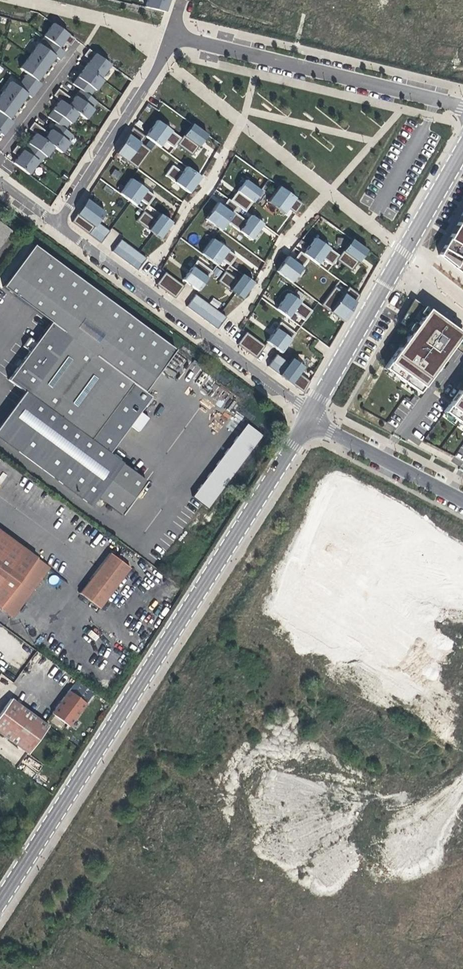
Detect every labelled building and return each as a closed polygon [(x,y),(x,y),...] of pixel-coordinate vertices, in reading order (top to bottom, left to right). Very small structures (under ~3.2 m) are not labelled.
[(144,7),(164,12),(168,0),(147,0),(144,7)] [(52,23),(43,36),(50,42),(58,48),(63,41),(69,46),(74,39),(52,23)] [(59,60),(64,52),(58,48),(50,42),(45,49),(38,43),(28,56),(45,68),(54,56),(59,60)] [(83,55),(90,60),(84,67),(100,78),(110,65),(88,49),(83,55)] [(26,74),(22,80),(36,91),(41,84),(36,81),(45,68),(28,56),(19,68),(26,74)] [(100,78),(84,67),(72,84),(80,89),(89,96),(94,89),(95,90),(102,80),(100,78)] [(9,81),(0,94),(17,106),(26,94),(31,98),(36,91),(22,80),(17,87),(9,81)] [(69,97),(57,89),(53,95),(59,100),(64,104),(69,97)] [(89,96),(80,89),(72,100),(67,106),(77,113),(85,119),(93,109),(91,108),(96,102),(89,96)] [(8,129),(13,122),(8,119),(17,106),(0,94),(0,123),(8,129)] [(64,104),(59,100),(47,117),(64,129),(68,123),(70,123),(77,113),(67,106),(64,104)] [(180,138),(156,120),(145,136),(159,146),(163,141),(173,148),(176,144),(180,138)] [(44,131),(33,122),(28,129),(35,134),(40,137),(44,131)] [(64,129),(55,123),(47,133),(43,139),(53,147),(61,153),(68,143),(67,142),(72,135),(64,129)] [(191,123),(180,138),(176,144),(191,155),(206,134),(191,123)] [(133,128),(115,153),(137,168),(150,150),(139,143),(144,136),(133,128)] [(35,134),(22,150),(37,161),(39,163),(44,156),(45,157),(53,147),(43,139),(40,137),(35,134)] [(16,145),(11,152),(17,157),(12,163),(28,174),(37,161),(22,150),(16,145)] [(172,166),(165,175),(189,193),(200,177),(186,167),(182,173),(172,166)] [(130,178),(119,193),(135,205),(139,199),(147,205),(154,196),(130,178)] [(238,206),(245,211),(260,191),(245,180),(230,200),(238,206)] [(278,186),(267,201),(283,213),(285,211),(287,208),(294,214),(302,204),(278,186)] [(86,199),(71,222),(100,243),(109,231),(97,222),(104,212),(86,199)] [(233,212),(238,206),(230,200),(228,199),(222,206),(217,202),(205,219),(220,230),(226,222),(250,240),(259,228),(262,224),(250,215),(246,221),(233,212)] [(143,211),(136,221),(160,238),(171,222),(159,214),(155,220),(143,211)] [(462,275),(462,211),(437,255),(462,275)] [(10,230),(0,223),(0,244),(10,230)] [(310,244),(303,254),(308,258),(317,264),(321,258),(331,265),(335,259),(338,255),(315,238),(310,244)] [(212,239),(201,253),(216,265),(221,259),(229,265),(235,256),(224,248),(212,239)] [(350,239),(338,255),(335,259),(351,271),(357,262),(366,250),(350,239)] [(120,240),(112,252),(137,270),(146,258),(120,240)] [(2,287),(50,322),(63,332),(83,305),(70,295),(81,280),(33,245),(2,287)] [(276,271),(291,282),(308,258),(303,254),(300,252),(293,261),(287,256),(282,263),(276,271)] [(182,279),(197,290),(211,271),(197,260),(182,279)] [(224,271),(217,281),(241,299),(248,289),(253,283),(241,274),(236,280),(224,271)] [(156,284),(162,289),(171,277),(164,272),(156,284)] [(171,277),(162,289),(174,298),(183,286),(171,277)] [(83,305),(63,332),(143,392),(174,349),(81,280),(70,295),(83,305)] [(334,287),(321,305),(343,322),(348,315),(359,295),(348,287),(343,293),(334,287)] [(287,293),(276,309),(288,318),(292,312),(304,320),(311,311),(294,298),(287,293)] [(195,294),(186,306),(217,329),(225,317),(195,294)] [(229,316),(241,300),(234,295),(223,310),(229,316)] [(461,333),(412,299),(399,322),(411,331),(384,368),(417,392),(443,358),(461,333)] [(63,332),(50,322),(35,342),(29,338),(23,346),(29,351),(21,361),(17,367),(8,380),(24,392),(0,425),(0,437),(91,504),(97,497),(121,515),(145,482),(108,453),(129,425),(138,431),(148,417),(139,411),(150,396),(143,392),(63,332)] [(266,341),(281,352),(295,333),(280,322),(273,331),(266,341)] [(237,344),(243,349),(252,337),(246,332),(237,344)] [(252,337),(243,349),(255,358),(264,346),(252,337)] [(276,354),(267,367),(302,392),(309,382),(298,374),(300,371),(303,367),(291,358),(287,363),(276,354)] [(443,412),(462,426),(462,384),(443,412)] [(246,423),(237,436),(252,447),(261,434),(246,423)] [(192,496),(207,507),(252,447),(237,436),(192,496)] [(0,608),(36,559),(37,558),(0,531),(0,608)] [(110,553),(79,593),(100,608),(130,569),(110,553)] [(49,567),(36,559),(0,608),(12,617),(49,567)] [(69,690),(52,713),(69,726),(86,703),(69,690)] [(11,699),(0,714),(0,733),(28,754),(48,726),(11,699)] [(27,756),(19,768),(32,777),(40,765),(27,756)]
